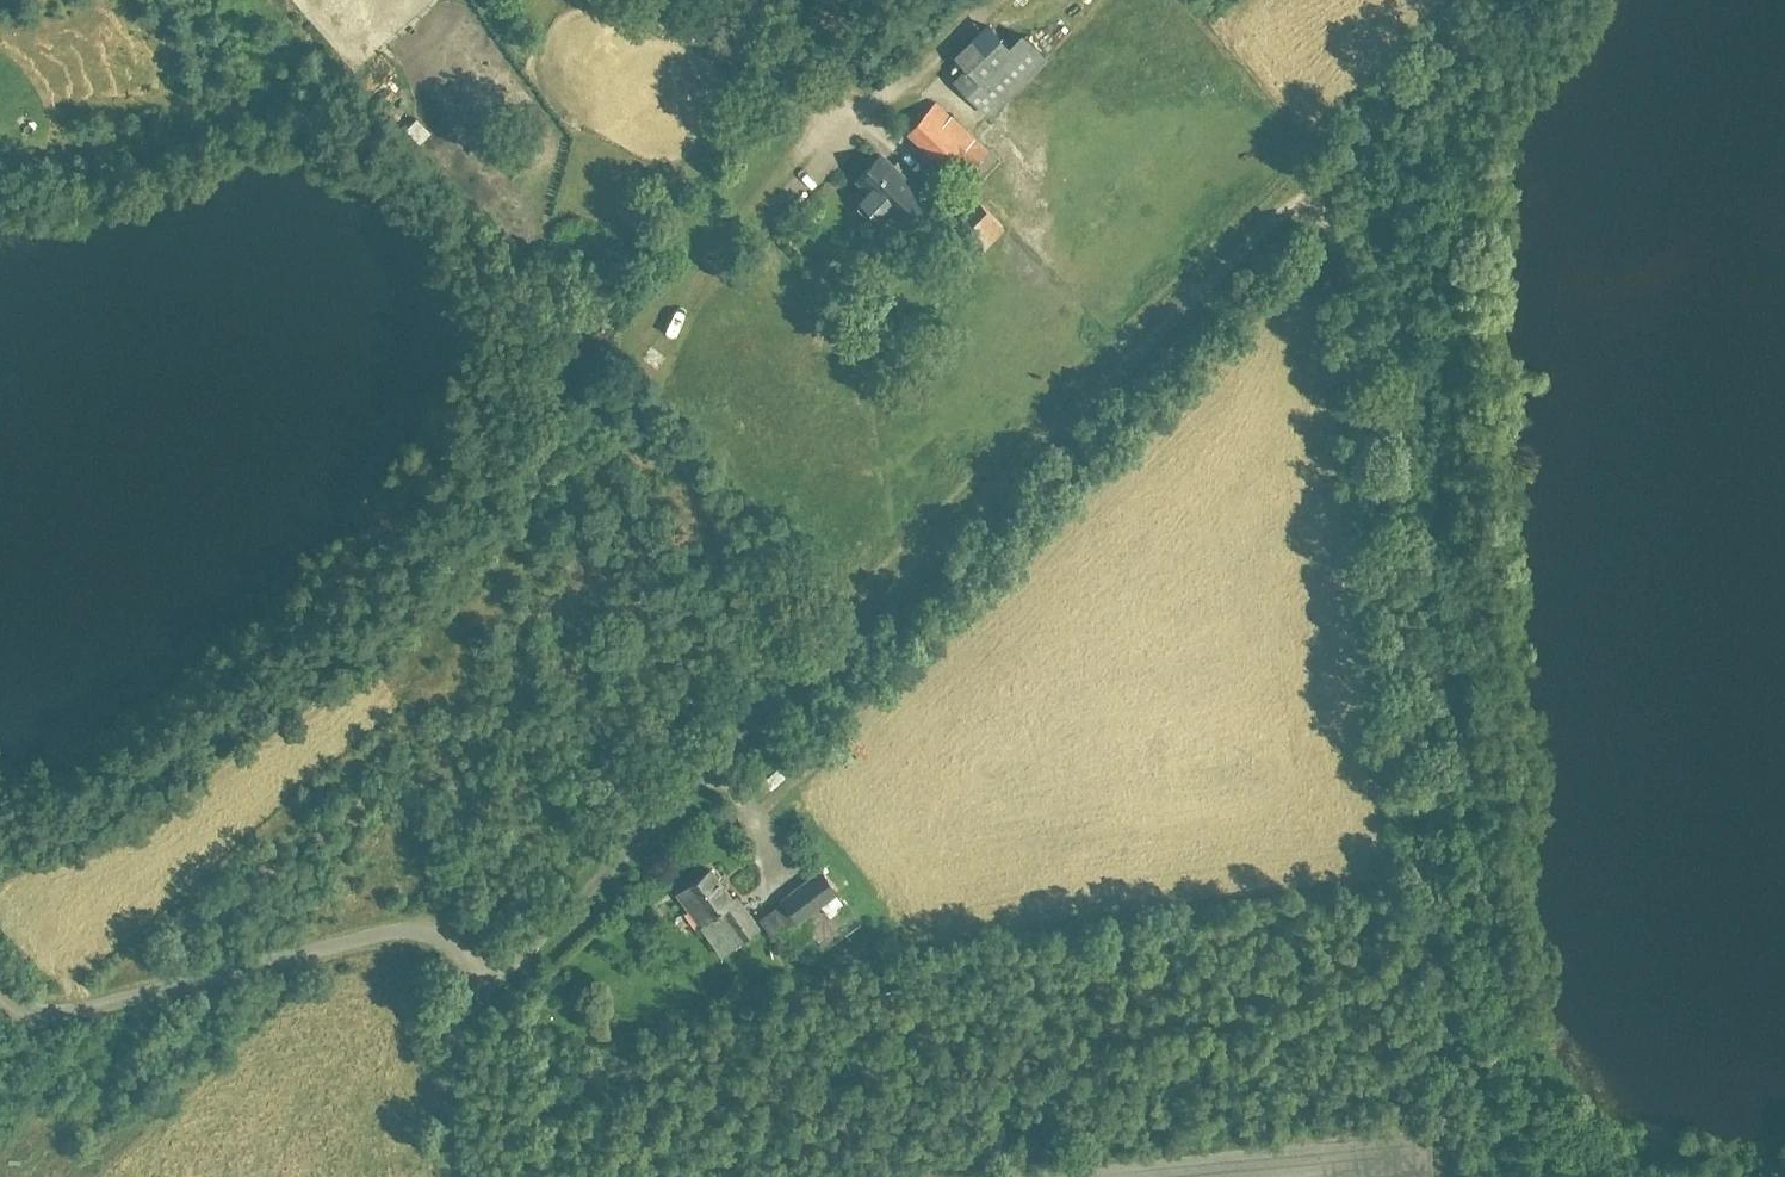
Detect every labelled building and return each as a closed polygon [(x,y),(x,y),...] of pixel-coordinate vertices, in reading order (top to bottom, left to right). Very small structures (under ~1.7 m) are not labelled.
[(957,79),(990,113),(1048,56),(1027,34),(1013,47),(990,24),(959,54),(971,66),(957,79)] [(938,100),(911,128),(963,177),(989,150),(938,100)] [(903,225),(929,198),(881,152),(859,175),(871,187),(863,195),(882,214),(887,210),(903,225)] [(955,233),(979,256),(1007,226),(983,203),(955,233)] [(711,869),(677,893),(722,955),(759,928),(736,897),(733,899),(711,869)] [(782,898),(798,919),(837,890),(821,869),(782,898)]
